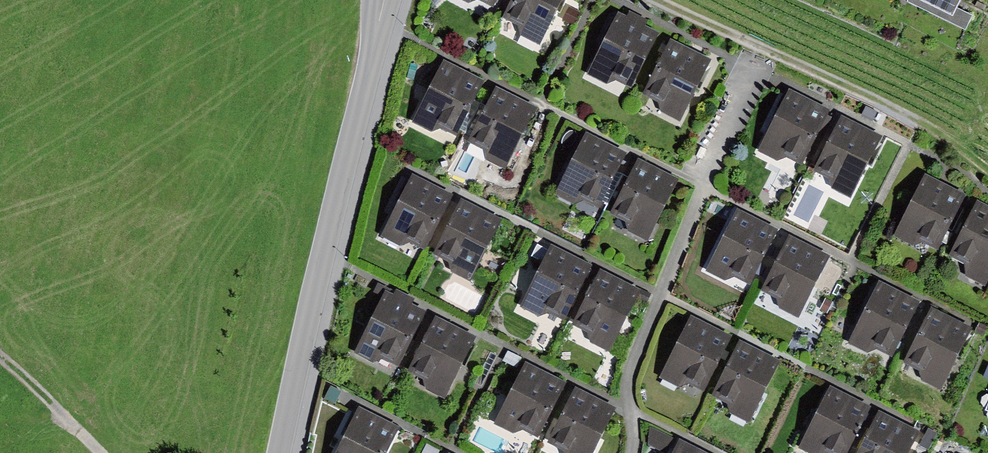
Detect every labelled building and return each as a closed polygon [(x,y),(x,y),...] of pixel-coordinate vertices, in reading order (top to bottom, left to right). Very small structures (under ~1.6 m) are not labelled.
[(502,15),(518,23),(520,33),(541,43),(562,0),(509,0),(502,15)] [(904,1),(965,29),(972,14),(955,7),(958,0),(905,0),(904,1)] [(570,6),(563,18),(573,24),(580,11),(570,6)] [(648,18),(630,9),(627,14),(618,9),(587,73),(606,83),(616,78),(631,86),(659,30),(646,23),(648,18)] [(712,57),(671,37),(643,92),(658,100),(660,109),(680,119),(712,57)] [(485,78),(443,57),(412,120),(431,130),(440,126),(457,134),(485,78)] [(536,105),(496,84),(468,139),(483,147),(485,156),(505,166),(536,105)] [(789,87),(758,149),(778,159),(788,155),(803,162),(830,107),(789,87)] [(866,105),(861,114),(873,120),(878,111),(866,105)] [(883,134),(842,113),(814,168),(829,176),(832,187),(851,196),(883,134)] [(626,150),(586,130),(555,193),(573,202),(583,198),(598,206),(626,150)] [(679,177),(638,156),(610,212),(626,219),(628,229),(648,239),(679,177)] [(412,172),(379,235),(399,245),(409,240),(424,248),(453,193),(412,172)] [(926,172),(895,234),(914,244),(923,240),(939,248),(966,193),(926,172)] [(502,217),(461,196),(432,252),(448,260),(451,270),(470,280),(502,217)] [(950,254),(966,261),(967,275),(985,284),(987,278),(987,203),(978,198),(950,254)] [(737,208),(706,269),(725,279),(735,275),(750,282),(777,228),(737,208)] [(789,233),(761,288),(777,296),(779,307),(799,316),(830,254),(789,233)] [(592,263),(551,242),(548,248),(542,260),(520,305),(539,315),(548,310),(565,318),(592,263)] [(542,260),(548,248),(538,243),(532,255),(542,260)] [(641,287),(600,267),(572,322),(588,330),(590,340),(609,350),(641,287)] [(880,279),(849,342),(867,351),(877,347),(893,355),(921,300),(880,279)] [(394,293),(385,288),(353,351),(373,361),(382,357),(399,365),(427,309),(412,302),(414,300),(395,290),(394,293)] [(826,297),(820,308),(827,312),(833,300),(826,297)] [(932,305),(904,361),(920,369),(922,379),(941,389),(973,326),(932,305)] [(732,334),(691,313),(659,376),(679,386),(689,382),(704,389),(732,334)] [(476,334),(435,314),(408,369),(423,377),(426,388),(445,397),(476,334)] [(976,331),(984,335),(987,325),(980,321),(976,331)] [(740,339),(712,394),(728,402),(729,411),(750,421),(781,360),(740,339)] [(508,349),(503,359),(516,366),(521,356),(508,349)] [(525,360),(493,422),(513,432),(522,428),(538,436),(566,380),(525,360)] [(575,384),(547,441),(563,448),(564,452),(593,452),(616,405),(575,384)] [(831,384),(799,447),(811,452),(826,452),(827,452),(829,452),(848,452),(872,404),(831,384)] [(331,385),(324,397),(335,402),(341,390),(331,385)] [(358,405),(335,452),(385,452),(399,425),(358,405)] [(858,452),(908,452),(920,429),(880,409),(858,452)] [(667,452),(674,437),(650,425),(648,444),(667,452)] [(929,427),(919,444),(929,449),(938,432),(929,427)] [(672,452),(710,452),(680,437),(672,452)] [(422,452),(438,452),(440,449),(427,443),(422,452)]
